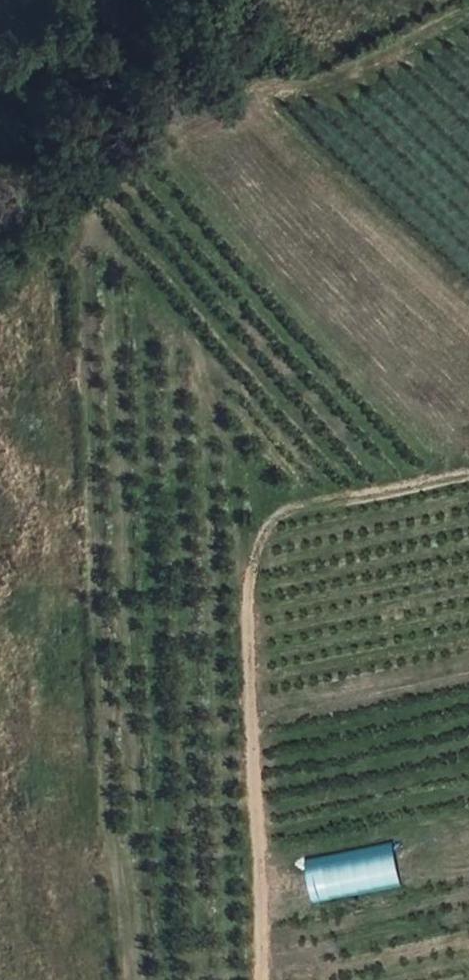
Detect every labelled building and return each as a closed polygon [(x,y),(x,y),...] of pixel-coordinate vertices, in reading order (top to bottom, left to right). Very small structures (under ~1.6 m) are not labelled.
[(393,843),(308,861),(314,905),(400,886),(393,843)]
